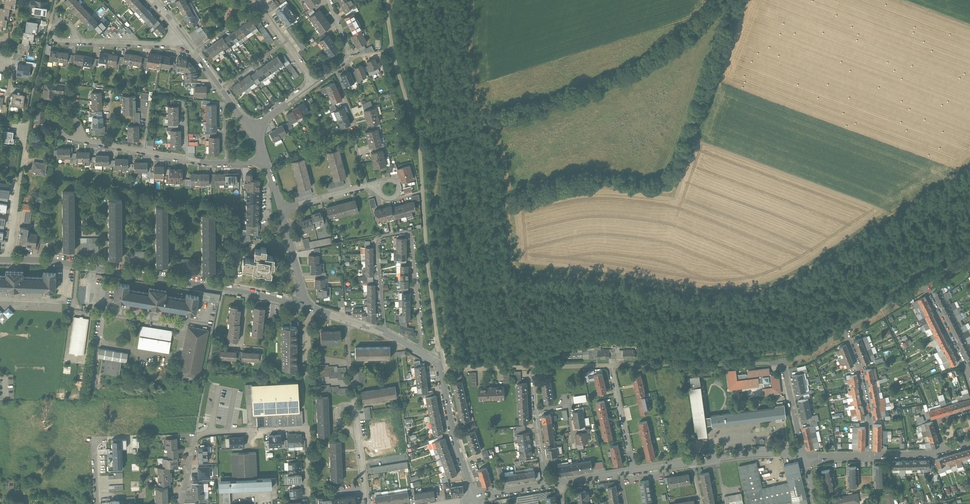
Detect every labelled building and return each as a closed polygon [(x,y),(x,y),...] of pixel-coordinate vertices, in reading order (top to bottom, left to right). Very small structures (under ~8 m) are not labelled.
[(4,8),(10,8),(15,9),(16,0),(5,0),(4,8)] [(30,6),(32,6),(31,13),(35,13),(44,14),(46,15),(48,2),(41,1),(41,0),(31,0),(30,6)] [(77,0),(65,0),(65,1),(64,1),(71,8),(78,1),(77,0)] [(131,6),(132,7),(130,9),(134,13),(136,11),(143,5),(138,0),(137,0),(132,5),(131,6)] [(310,8),(310,9),(312,8),(321,1),(320,1),(319,0),(304,0),(310,8)] [(340,4),(344,12),(350,9),(355,6),(352,0),(347,0),(340,4)] [(84,8),(78,1),(71,8),(77,15),(84,8)] [(288,4),(286,1),(279,6),(280,9),(276,12),(280,18),(282,20),(286,26),(296,19),(288,9),(290,8),(287,4),(288,4)] [(187,3),(179,8),(182,14),(191,9),(187,3)] [(143,5),(136,11),(138,13),(139,12),(142,15),(147,10),(143,5)] [(0,7),(0,19),(7,20),(8,20),(10,8),(4,8),(0,7)] [(91,15),(84,8),(77,15),(84,22),(91,15)] [(191,9),(182,14),(186,20),(194,15),(197,14),(193,8),(191,9)] [(142,15),(141,16),(143,18),(144,17),(147,20),(152,15),(147,10),(142,15)] [(310,16),(309,17),(320,33),(323,31),(331,26),(319,10),(315,13),(310,16)] [(347,17),(345,18),(354,35),(361,31),(359,26),(360,25),(356,19),(355,19),(353,14),(352,14),(347,17)] [(91,15),(84,22),(90,29),(93,27),(98,22),(91,15)] [(147,20),(146,21),(148,23),(149,22),(151,25),(157,20),(152,15),(147,20)] [(194,15),(186,20),(189,26),(198,22),(194,15)] [(251,20),(250,19),(250,20),(245,23),(250,31),(256,27),(255,25),(253,23),(251,20)] [(100,20),(98,22),(93,27),(100,34),(104,30),(107,27),(100,20)] [(151,25),(151,26),(154,29),(160,23),(157,20),(151,25)] [(38,22),(27,21),(25,32),(34,33),(36,34),(38,22)] [(154,29),(153,30),(155,32),(157,31),(159,34),(158,35),(165,29),(160,23),(154,29)] [(250,31),(245,23),(239,27),(245,35),(250,31)] [(245,35),(239,27),(234,31),(240,39),(245,35)] [(291,27),(286,30),(301,51),(306,47),(291,27)] [(240,39),(234,31),(229,35),(236,46),(237,46),(242,42),(240,39)] [(354,35),(351,36),(357,48),(363,44),(366,43),(363,36),(364,36),(361,31),(354,35)] [(25,32),(23,32),(22,43),(29,44),(33,45),(34,33),(25,32)] [(320,37),(315,41),(318,44),(319,43),(327,37),(325,34),(320,37)] [(236,46),(229,35),(223,39),(228,45),(229,47),(231,45),(233,48),(236,46)] [(327,37),(319,43),(324,50),(334,43),(329,36),(327,37)] [(222,37),(217,41),(222,49),(228,45),(223,39),(222,37)] [(222,49),(217,41),(211,45),(217,53),(219,56),(225,52),(222,49)] [(22,43),(19,43),(18,49),(17,53),(22,54),(28,54),(28,51),(29,51),(29,50),(29,44),(22,43)] [(334,43),(324,50),(329,56),(338,49),(334,43)] [(372,46),(366,49),(363,44),(358,47),(360,52),(363,51),(365,54),(375,52),(372,46)] [(217,53),(211,45),(206,49),(212,57),(217,53)] [(59,52),(50,50),(50,55),(49,60),(49,61),(52,61),(52,64),(57,65),(58,61),(59,52)] [(68,53),(59,52),(58,61),(67,62),(67,61),(68,54),(68,53)] [(109,54),(100,52),(99,59),(98,62),(107,63),(109,54)] [(133,55),(124,53),(124,57),(123,63),(132,64),(133,55)] [(156,55),(149,53),(148,58),(147,65),(160,67),(160,66),(162,55),(159,55),(156,54),(156,55)] [(84,56),(75,54),(74,55),(73,62),(73,63),(82,65),(84,56)] [(117,55),(109,54),(107,63),(116,64),(117,56),(117,55)] [(142,56),(133,55),(132,64),(141,65),(141,64),(142,57),(142,56)] [(169,57),(162,55),(160,66),(169,67),(170,63),(170,62),(168,62),(169,61),(169,60),(169,57)] [(92,57),(84,56),(82,65),(91,66),(91,65),(92,58),(92,57)] [(182,57),(178,56),(176,64),(175,70),(184,72),(186,61),(187,60),(182,59),(182,57)] [(277,56),(272,60),(277,68),(283,64),(281,62),(279,59),(277,56)] [(374,59),(366,62),(368,66),(372,75),(379,72),(378,68),(381,67),(379,62),(376,63),(374,59)] [(277,68),(272,60),(266,64),(272,72),(277,68)] [(195,69),(189,62),(186,61),(184,72),(184,80),(190,80),(197,80),(197,72),(195,72),(195,69)] [(27,65),(18,64),(16,74),(21,75),(22,73),(29,74),(30,66),(31,66),(27,65)] [(272,72),(266,64),(261,68),(266,76),(272,72)] [(362,65),(354,68),(356,72),(359,80),(360,80),(367,77),(362,65)] [(266,76),(261,68),(255,72),(261,80),(262,81),(263,80),(263,81),(264,80),(265,81),(268,78),(266,76)] [(350,71),(341,75),(343,82),(345,86),(350,84),(350,82),(353,81),(354,81),(352,76),(350,71)] [(261,80),(255,72),(250,76),(254,82),(256,84),(261,80)] [(250,76),(249,74),(243,78),(249,86),(254,82),(250,76)] [(249,86),(243,78),(238,82),(244,90),(249,86)] [(244,90),(238,82),(233,86),(233,85),(232,86),(238,94),(244,90)] [(334,83),(320,89),(322,93),(327,91),(329,95),(337,91),(334,83)] [(61,86),(45,84),(44,97),(49,98),(49,94),(53,94),(54,92),(60,92),(61,86)] [(199,86),(194,86),(194,95),(206,96),(206,86),(199,86)] [(96,92),(92,92),(92,97),(92,99),(92,100),(101,99),(101,92),(101,91),(96,92)] [(337,91),(329,95),(332,103),(341,99),(337,91)] [(17,93),(12,93),(12,96),(11,96),(11,97),(10,97),(10,98),(11,98),(11,99),(12,99),(11,105),(9,104),(9,109),(15,110),(16,111),(17,111),(18,111),(19,106),(23,106),(24,94),(20,94),(20,92),(17,92),(17,93)] [(135,95),(123,95),(123,113),(133,113),(135,113),(135,106),(135,101),(135,95)] [(92,100),(91,100),(92,108),(94,108),(100,108),(102,108),(101,99),(92,100)] [(309,100),(305,102),(308,110),(313,108),(311,104),(309,100)] [(370,101),(362,104),(364,110),(372,108),(370,101)] [(304,102),(298,105),(299,107),(302,114),(308,111),(309,111),(308,110),(305,102),(304,102)] [(210,104),(205,105),(206,122),(216,122),(216,104),(210,104)] [(178,106),(168,106),(168,110),(169,110),(169,113),(168,113),(168,115),(178,115),(178,106)] [(364,110),(366,118),(377,114),(381,114),(379,106),(372,108),(364,110)] [(299,107),(292,110),(292,109),(292,110),(293,111),(297,120),(298,121),(304,118),(302,114),(299,107)] [(343,107),(334,111),(337,120),(346,116),(345,112),(343,107)] [(46,111),(35,110),(34,121),(39,122),(40,123),(41,124),(42,124),(43,123),(44,122),(44,123),(46,111)] [(293,111),(286,114),(290,121),(290,123),(296,120),(297,120),(293,111)] [(377,114),(366,118),(368,125),(371,124),(377,123),(379,122),(377,114)] [(178,115),(168,115),(168,119),(169,119),(169,122),(168,122),(168,124),(170,124),(178,123),(178,115)] [(95,116),(93,116),(93,130),(91,130),(93,134),(105,134),(105,126),(103,126),(102,116),(95,116)] [(346,116),(337,120),(341,128),(350,124),(348,119),(346,116)] [(216,122),(206,122),(206,125),(206,131),(210,131),(216,131),(216,122)] [(282,125),(276,128),(277,129),(280,136),(286,133),(287,133),(286,131),(282,125),(282,124),(282,125)] [(277,129),(270,133),(270,132),(274,141),(280,138),(281,138),(280,136),(277,129)] [(377,129),(365,132),(367,139),(379,136),(377,129)] [(13,132),(4,130),(3,135),(2,142),(13,143),(14,139),(12,139),(13,132)] [(178,130),(171,130),(167,130),(167,134),(171,134),(172,133),(172,137),(171,137),(171,139),(180,139),(180,130),(178,130)] [(379,136),(367,139),(370,147),(377,145),(381,144),(381,143),(379,136)] [(210,137),(208,137),(208,146),(218,145),(218,137),(216,137),(210,137)] [(171,139),(167,139),(167,143),(172,142),(172,146),(171,146),(171,147),(180,147),(180,139),(171,139)] [(218,145),(208,146),(206,146),(206,153),(209,153),(209,154),(218,154),(218,145)] [(338,149),(327,152),(327,153),(334,180),(346,177),(338,150),(338,149)] [(375,152),(371,153),(373,160),(384,157),(382,150),(375,152)] [(384,157),(373,160),(375,168),(386,165),(384,157)] [(304,158),(292,161),(292,162),(299,189),(299,190),(311,187),(311,186),(304,159),(304,158)] [(46,164),(33,162),(32,170),(36,170),(36,174),(45,176),(46,164)] [(391,163),(387,172),(391,174),(393,167),(397,166),(396,163),(393,164),(391,163)] [(164,167),(154,166),(154,172),(154,176),(163,176),(164,167)] [(398,169),(397,169),(398,172),(400,177),(401,177),(402,181),(413,179),(410,166),(398,169)] [(178,169),(173,169),(170,169),(169,169),(169,176),(169,183),(182,183),(182,169),(178,169)] [(200,174),(191,174),(191,179),(191,183),(189,183),(189,185),(191,185),(191,186),(195,186),(195,182),(198,182),(198,183),(200,183),(200,174)] [(209,174),(200,174),(200,183),(204,183),(204,182),(208,182),(207,183),(209,183),(209,174)] [(224,174),(215,174),(215,187),(219,187),(219,182),(222,182),(222,183),(224,183),(224,174)] [(236,174),(224,174),(224,183),(224,186),(228,186),(228,182),(231,182),(231,183),(232,183),(236,183),(236,181),(237,181),(237,179),(237,176),(236,176),(236,174)] [(259,179),(251,179),(251,178),(247,178),(247,190),(259,190),(259,179)] [(0,180),(0,196),(8,197),(9,189),(8,188),(9,184),(1,183),(1,180),(0,180)] [(342,180),(326,184),(327,189),(344,185),(342,180)] [(310,188),(294,192),(295,198),(312,193),(310,188)] [(247,190),(246,202),(247,202),(259,202),(259,190),(247,190)] [(74,192),(63,192),(63,250),(74,250),(74,192)] [(121,200),(109,200),(109,258),(122,258),(121,200)] [(355,200),(345,202),(349,214),(358,212),(355,200)] [(259,202),(247,202),(246,224),(258,224),(259,202)] [(345,202),(326,207),(329,220),(349,214),(345,202)] [(412,202),(404,204),(407,215),(408,220),(414,218),(412,210),(416,209),(414,202),(412,202)] [(404,204),(392,207),(395,217),(395,218),(407,215),(404,204)] [(392,206),(383,208),(386,219),(395,217),(392,207),(392,206)] [(168,265),(167,207),(156,207),(157,265),(168,265)] [(383,208),(374,210),(377,222),(386,220),(386,219),(383,208)] [(320,212),(311,215),(312,217),(314,226),(319,224),(319,226),(324,224),(323,220),(322,215),(321,215),(320,212)] [(214,214),(202,214),(203,273),(215,273),(214,214)] [(312,217),(297,221),(301,235),(307,234),(306,231),(315,229),(314,226),(312,217)] [(258,224),(246,224),(246,235),(250,235),(258,235),(258,224)] [(28,228),(20,227),(19,232),(20,232),(20,236),(19,236),(19,242),(22,242),(22,245),(31,246),(31,247),(35,248),(36,248),(36,243),(37,234),(30,233),(30,232),(28,231),(28,228)] [(98,238),(80,239),(81,250),(98,250),(98,238)] [(308,238),(302,240),(305,249),(311,248),(309,242),(308,238)] [(331,238),(317,240),(319,246),(333,243),(331,238)] [(266,248),(261,247),(260,249),(254,248),(254,249),(255,249),(254,255),(253,255),(254,255),(253,259),(250,259),(250,258),(245,257),(245,260),(243,259),(242,267),(246,268),(252,268),(252,269),(259,270),(258,271),(259,270),(264,271),(264,272),(265,271),(269,272),(270,269),(271,269),(270,268),(270,266),(270,264),(273,264),(271,264),(273,255),(273,256),(274,255),(267,254),(267,255),(265,255),(266,248)] [(314,255),(309,255),(309,264),(311,264),(318,264),(318,260),(317,260),(317,256),(318,256),(318,255),(314,255)] [(318,264),(311,264),(311,273),(316,273),(321,273),(321,272),(324,272),(324,268),(320,269),(320,265),(321,265),(321,264),(318,264)] [(23,277),(23,272),(6,271),(6,276),(0,276),(0,289),(47,291),(51,291),(55,291),(56,273),(43,273),(43,278),(23,277)] [(316,279),(315,279),(315,288),(317,288),(325,287),(325,283),(324,283),(324,280),(325,280),(325,278),(321,278),(316,279)] [(185,299),(166,296),(166,291),(149,288),(148,293),(129,290),(129,285),(117,283),(114,300),(118,301),(118,302),(122,302),(188,313),(191,314),(191,313),(196,314),(199,296),(186,294),(185,299)] [(325,287),(317,288),(318,296),(327,296),(327,292),(326,292),(326,289),(327,289),(327,287),(325,287)] [(942,295),(940,289),(933,293),(936,298),(942,295)] [(220,295),(193,290),(193,293),(202,295),(201,300),(214,302),(218,303),(220,295)] [(947,292),(943,295),(942,295),(936,298),(938,304),(945,300),(950,298),(947,292)] [(925,297),(918,300),(914,302),(915,303),(914,305),(916,308),(927,302),(925,297)] [(945,300),(938,304),(941,310),(942,309),(948,306),(945,300)] [(927,302),(916,308),(918,314),(920,313),(930,308),(927,302)] [(948,306),(942,309),(945,314),(952,311),(956,308),(957,308),(954,303),(949,305),(948,306)] [(367,305),(365,305),(365,311),(365,312),(366,312),(366,320),(375,323),(375,312),(375,305),(367,305)] [(236,306),(230,306),(229,322),(229,323),(228,340),(237,341),(239,324),(238,324),(240,309),(236,309),(236,306)] [(2,312),(0,310),(0,322),(2,324),(14,313),(8,307),(2,312)] [(264,308),(254,307),(251,335),(261,336),(264,308)] [(362,308),(353,309),(353,316),(359,316),(359,317),(362,317),(362,319),(366,320),(366,312),(365,312),(365,311),(362,311),(362,308)] [(930,308),(920,313),(923,318),(932,314),(933,314),(930,308)] [(952,311),(945,314),(948,320),(954,316),(952,311)] [(932,314),(923,318),(922,319),(923,322),(922,323),(923,325),(935,319),(932,314)] [(954,316),(948,320),(950,325),(957,321),(954,316)] [(89,319),(74,317),(68,353),(84,355),(89,319)] [(923,325),(925,331),(930,328),(937,325),(935,319),(923,325)] [(957,321),(950,325),(953,330),(960,327),(963,326),(961,322),(960,320),(957,321)] [(937,325),(930,328),(933,334),(940,330),(937,325)] [(208,330),(187,326),(178,374),(185,375),(193,377),(199,378),(208,330)] [(407,327),(400,326),(399,330),(400,330),(399,333),(405,334),(405,332),(409,333),(408,336),(415,338),(416,333),(413,333),(414,329),(407,327)] [(162,330),(151,328),(141,327),(138,348),(169,353),(172,332),(162,330)] [(296,327),(282,327),(282,369),(296,369),(296,327)] [(960,327),(953,330),(956,336),(963,332),(960,327)] [(940,330),(933,334),(936,339),(943,336),(940,330)] [(340,331),(321,332),(320,332),(321,343),(340,342),(340,331)] [(963,332),(956,336),(958,341),(964,338),(964,339),(965,338),(963,332)] [(943,336),(936,339),(939,345),(946,341),(943,336)] [(861,339),(853,342),(856,347),(868,343),(866,337),(861,339)] [(958,341),(957,342),(960,347),(967,344),(969,343),(967,337),(965,338),(964,339),(964,338),(958,341)] [(946,341),(939,345),(941,350),(942,350),(942,349),(948,346),(946,341)] [(868,343),(856,347),(858,353),(865,350),(870,348),(868,343)] [(960,347),(963,353),(969,349),(969,343),(967,344),(960,347)] [(846,345),(839,347),(841,350),(837,352),(838,354),(848,350),(846,345)] [(948,346),(942,349),(942,350),(941,350),(940,351),(941,353),(942,356),(945,355),(952,351),(949,346),(948,346)] [(389,347),(356,348),(355,348),(356,359),(356,358),(364,358),(381,358),(390,357),(390,358),(390,347),(389,347)] [(612,347),(612,350),(612,357),(623,357),(623,350),(619,350),(619,347),(612,347)] [(128,353),(99,349),(98,357),(102,358),(121,361),(126,362),(128,353)] [(583,358),(598,358),(597,350),(583,351),(583,358)] [(609,350),(597,350),(598,358),(609,358),(609,350)] [(865,350),(858,353),(860,359),(868,356),(865,350)] [(228,351),(220,351),(219,358),(219,359),(227,359),(228,351)] [(236,352),(228,351),(227,359),(235,359),(235,360),(236,360),(236,357),(236,352),(236,351),(236,352)] [(952,351),(945,355),(946,357),(943,359),(945,362),(948,361),(948,360),(955,357),(952,351)] [(250,352),(243,352),(242,352),(242,358),(242,360),(250,360),(250,352)] [(259,353),(250,352),(250,360),(258,361),(259,361),(259,353)] [(868,356),(860,359),(863,365),(870,362),(870,361),(875,359),(873,354),(868,356)] [(843,357),(838,359),(840,364),(842,364),(852,360),(850,355),(843,357)] [(955,357),(948,360),(948,361),(945,362),(948,367),(958,363),(955,357)] [(121,361),(102,358),(100,373),(119,376),(121,361)] [(852,360),(842,364),(843,366),(844,366),(845,368),(847,367),(847,368),(854,365),(852,360)] [(328,365),(319,366),(320,375),(320,377),(329,376),(328,367),(328,365)] [(337,367),(328,367),(329,376),(329,378),(338,378),(337,368),(337,367)] [(363,367),(357,368),(360,385),(365,384),(363,367)] [(346,368),(337,368),(338,378),(338,380),(346,379),(346,368)] [(769,370),(748,372),(748,375),(746,375),(746,374),(736,375),(736,371),(728,372),(729,380),(730,380),(730,385),(729,385),(730,390),(759,386),(759,384),(762,384),(763,385),(764,388),(763,388),(764,396),(777,394),(776,393),(780,393),(778,375),(773,376),(773,374),(771,372),(769,373),(769,370)] [(602,373),(594,375),(595,380),(597,390),(598,394),(606,392),(602,373)] [(798,375),(792,376),(794,382),(803,380),(802,374),(798,375)] [(641,375),(632,377),(637,396),(645,394),(644,390),(642,379),(641,375)] [(777,408),(711,416),(704,417),(699,376),(690,377),(693,396),(691,396),(695,430),(698,430),(699,437),(707,436),(706,425),(712,425),(712,426),(776,418),(777,421),(782,420),(782,417),(786,417),(784,405),(777,406),(777,408)] [(874,381),(868,382),(868,383),(869,388),(877,387),(880,386),(879,383),(879,380),(874,381)] [(298,382),(251,384),(252,404),(253,414),(299,411),(298,382)] [(462,382),(453,384),(461,422),(470,420),(462,382)] [(550,382),(541,383),(544,403),(553,402),(550,382)] [(521,383),(517,384),(519,423),(528,422),(527,383),(521,383)] [(363,392),(361,392),(363,403),(363,402),(371,401),(388,398),(396,397),(397,397),(395,386),(395,387),(363,392)] [(486,387),(483,388),(478,388),(479,400),(483,399),(483,398),(486,398),(486,399),(497,399),(497,397),(500,397),(500,399),(505,398),(504,387),(499,387),(496,387),(496,388),(493,388),(492,386),(489,386),(489,388),(486,388),(486,387)] [(805,386),(795,388),(796,394),(803,392),(806,391),(805,386)] [(645,394),(637,396),(641,414),(649,413),(648,408),(646,398),(645,394)] [(434,395),(426,397),(427,403),(437,401),(436,395),(434,395)] [(328,397),(317,397),(318,436),(329,436),(329,435),(327,397),(328,397)] [(963,397),(957,399),(958,402),(960,410),(966,408),(964,400),(964,401),(963,397)] [(879,399),(871,400),(872,406),(879,405),(880,405),(884,404),(886,404),(884,398),(879,399)] [(437,401),(427,403),(428,410),(439,407),(437,401)] [(604,401),(596,403),(597,407),(599,417),(600,421),(608,420),(604,401)] [(955,403),(952,404),(955,412),(960,410),(958,402),(955,403)] [(879,405),(872,406),(871,406),(872,413),(880,411),(884,410),(885,410),(885,407),(884,404),(880,405),(879,405)] [(952,404),(946,406),(949,413),(955,412),(952,404)] [(941,407),(943,415),(949,413),(946,406),(943,407),(941,407)] [(439,407),(428,410),(430,416),(440,414),(439,407)] [(940,408),(935,409),(937,417),(943,415),(941,407),(940,408)] [(935,409),(929,411),(931,419),(937,417),(935,409)] [(299,411),(253,414),(254,428),(303,425),(302,410),(299,411)] [(880,411),(872,413),(873,419),(881,417),(885,416),(884,410),(880,411)] [(575,412),(573,412),(574,420),(584,418),(583,411),(575,412)] [(440,414),(430,416),(431,422),(441,420),(440,414)] [(551,415),(542,416),(543,423),(552,422),(551,415)] [(584,418),(574,420),(576,427),(578,426),(585,425),(584,418)] [(441,420),(431,422),(432,428),(442,426),(441,420)] [(608,420),(600,421),(601,425),(601,426),(603,436),(604,436),(605,440),(613,438),(608,420)] [(647,421),(639,423),(643,442),(651,440),(650,436),(648,425),(647,421)] [(552,422),(543,423),(544,428),(543,428),(544,430),(545,435),(554,434),(552,422)] [(932,422),(925,424),(922,425),(923,431),(934,428),(932,422)] [(442,426),(432,428),(434,434),(442,433),(444,432),(442,426)] [(809,427),(802,428),(803,434),(813,432),(815,431),(814,426),(810,427),(809,427)] [(923,431),(921,432),(923,437),(928,436),(936,434),(934,428),(923,431)] [(481,450),(475,431),(466,434),(472,453),(481,450)] [(524,433),(517,434),(518,442),(530,440),(529,432),(524,433)] [(582,432),(576,433),(577,443),(587,441),(587,438),(588,436),(587,432),(582,432)] [(554,434),(545,435),(546,443),(555,441),(554,434)] [(936,434),(928,436),(930,442),(938,440),(936,434)] [(280,435),(268,436),(269,441),(269,446),(281,445),(281,441),(280,435)] [(243,437),(229,438),(230,447),(244,446),(243,437)] [(176,438),(171,438),(171,439),(170,439),(165,439),(167,439),(167,443),(165,443),(166,449),(168,449),(177,449),(176,438)] [(435,441),(431,442),(434,449),(437,447),(447,444),(445,438),(443,438),(435,441)] [(126,439),(112,440),(112,449),(107,449),(108,468),(122,468),(122,448),(126,448),(126,439)] [(530,440),(518,442),(520,450),(531,448),(530,440)] [(651,440),(643,442),(647,460),(655,459),(654,454),(652,444),(651,440)] [(938,440),(930,442),(932,448),(939,446),(938,440)] [(341,441),(329,442),(330,442),(331,481),(342,481),(342,480),(342,471),(341,451),(340,442),(341,442),(341,441)] [(447,444),(437,447),(439,453),(449,450),(447,444)] [(618,445),(610,447),(611,451),(613,461),(614,466),(622,464),(618,445)] [(207,447),(198,447),(198,454),(198,462),(207,461),(208,461),(207,447)] [(557,447),(547,449),(548,457),(558,455),(557,447)] [(177,449),(168,449),(168,458),(178,457),(178,452),(183,452),(183,448),(177,449)] [(531,448),(520,450),(521,456),(521,457),(526,456),(533,455),(531,448)] [(449,450),(439,453),(441,459),(451,456),(449,450)] [(965,451),(959,453),(961,460),(967,458),(965,451)] [(255,452),(231,453),(232,476),(222,476),(222,480),(218,480),(219,489),(223,489),(223,503),(230,503),(230,490),(277,487),(276,478),(256,479),(255,475),(256,475),(255,452)] [(959,453),(953,454),(955,462),(961,460),(959,453)] [(953,454),(947,456),(950,467),(956,465),(955,462),(953,454)] [(451,456),(441,459),(443,465),(453,462),(451,456)] [(950,467),(947,456),(941,458),(944,465),(945,470),(951,468),(950,467)] [(168,458),(163,458),(163,467),(169,467),(177,467),(177,461),(180,460),(180,457),(178,457),(168,458)] [(941,458),(935,460),(938,467),(944,465),(941,458)] [(591,460),(580,462),(581,471),(585,471),(588,471),(588,470),(592,470),(591,460)] [(929,461),(923,461),(923,469),(924,469),(927,469),(927,472),(927,473),(932,472),(932,468),(930,469),(929,461)] [(453,462),(443,465),(445,471),(455,468),(453,462)] [(580,462),(569,464),(570,473),(574,472),(574,473),(577,473),(577,472),(581,471),(580,462)] [(762,488),(757,462),(739,466),(747,503),(773,503),(792,500),(788,482),(762,488)] [(798,462),(784,465),(787,479),(788,479),(788,482),(792,500),(793,502),(806,499),(798,462)] [(569,464),(558,466),(559,475),(564,474),(564,475),(566,474),(570,473),(569,464)] [(883,470),(883,466),(874,466),(875,486),(883,485),(883,481),(883,470)] [(163,467),(159,467),(159,477),(171,476),(171,472),(169,472),(169,467),(163,467)] [(209,467),(198,468),(198,475),(199,478),(209,477),(209,467)] [(856,467),(848,467),(848,486),(856,486),(856,482),(857,482),(856,471),(856,467)] [(455,468),(445,471),(443,472),(444,478),(448,478),(457,474),(455,468)] [(487,468),(478,470),(480,477),(480,480),(481,480),(483,486),(491,484),(487,468)] [(829,469),(822,471),(826,490),(834,488),(833,484),(831,474),(830,474),(829,469)] [(535,471),(525,472),(527,480),(530,479),(530,480),(533,479),(532,479),(536,478),(535,471)] [(525,472),(517,474),(518,481),(521,481),(524,481),(524,480),(527,480),(525,472)] [(709,472),(700,474),(703,490),(712,488),(709,472)] [(517,474),(508,475),(509,483),(512,482),(512,483),(515,482),(518,481),(517,474)] [(689,474),(682,475),(678,476),(680,485),(687,484),(686,482),(690,482),(689,474)] [(171,476),(159,477),(159,481),(158,481),(158,482),(159,482),(160,486),(167,486),(169,486),(169,481),(171,481),(171,476)] [(675,476),(668,477),(669,485),(673,485),(673,486),(680,485),(678,476),(675,477),(675,476)] [(9,480),(9,482),(7,482),(7,480),(3,480),(3,486),(4,486),(1,486),(1,490),(14,490),(14,480),(9,480)] [(648,480),(640,482),(643,501),(651,499),(648,480)] [(198,484),(192,484),(192,490),(191,490),(191,492),(204,492),(203,484),(198,484)] [(457,485),(455,485),(455,486),(451,487),(451,489),(450,489),(451,493),(452,493),(452,496),(464,494),(462,485),(458,486),(457,485)] [(614,486),(608,487),(610,500),(618,498),(617,494),(619,494),(619,493),(619,491),(618,490),(617,490),(616,485),(614,486)] [(155,486),(155,488),(157,488),(157,493),(155,493),(156,496),(157,496),(157,501),(155,501),(155,503),(168,503),(168,501),(167,501),(167,498),(168,498),(167,486),(160,486),(155,486)] [(703,490),(706,503),(715,503),(712,488),(703,490)] [(434,490),(414,493),(416,502),(436,499),(434,490)] [(577,492),(579,503),(582,503),(587,503),(587,498),(589,498),(589,494),(586,494),(585,490),(582,491),(577,492)] [(886,491),(886,493),(885,494),(887,503),(898,503),(894,490),(886,491)] [(929,493),(923,494),(923,490),(919,491),(921,500),(930,498),(929,493)] [(408,491),(402,492),(401,492),(403,501),(409,500),(409,495),(408,491)] [(515,497),(516,501),(516,503),(538,503),(538,500),(547,498),(546,497),(551,496),(550,491),(515,497)] [(741,493),(724,497),(726,503),(742,500),(741,493)] [(828,500),(829,503),(842,503),(850,502),(851,503),(852,503),(859,502),(857,494),(841,498),(841,497),(828,500)] [(376,497),(376,496),(375,496),(376,500),(376,503),(383,503),(382,495),(382,496),(376,497)] [(546,497),(547,498),(548,503),(556,503),(557,503),(556,500),(556,501),(555,495),(551,496),(546,497)]
